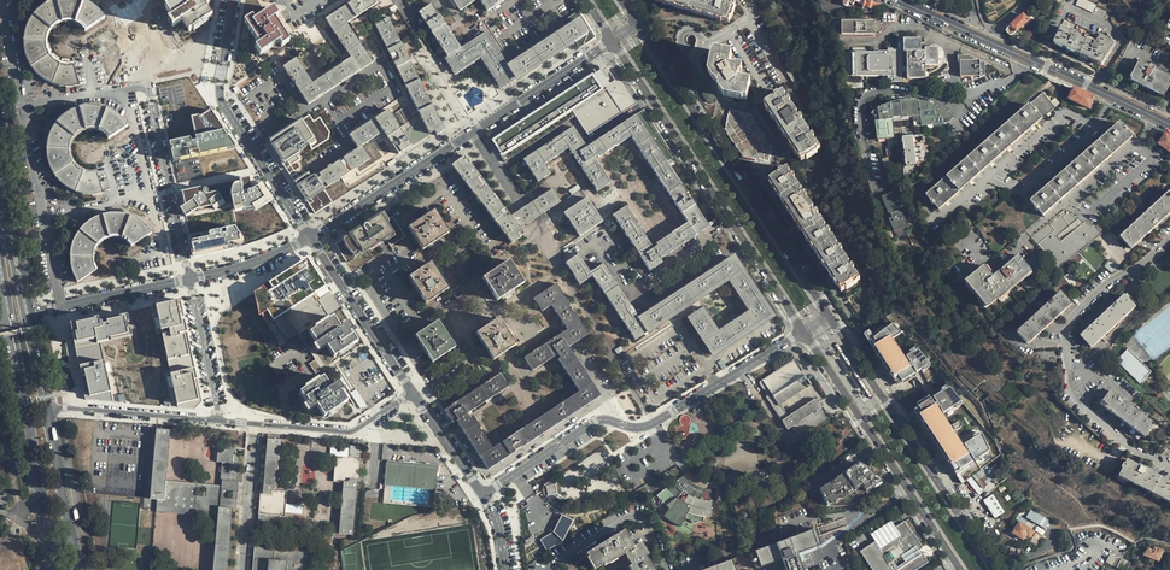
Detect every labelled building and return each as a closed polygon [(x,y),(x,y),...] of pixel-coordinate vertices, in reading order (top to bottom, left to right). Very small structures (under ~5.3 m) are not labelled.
[(63,24),(67,23),(71,23),(75,24),(84,3),(77,1),(68,0),(64,0),(57,1),(63,24)] [(169,4),(180,22),(182,21),(189,31),(193,29),(207,19),(212,16),(205,6),(208,4),(205,0),(198,0),(195,2),(194,0),(175,0),(170,3),(169,4)] [(345,5),(354,18),(380,0),(381,0),(353,0),(345,5)] [(460,11),(476,0),(453,0),(460,11)] [(487,11),(504,0),(480,0),(487,11)] [(736,2),(731,0),(727,0),(726,0),(652,0),(729,24),(731,17),(733,18),(736,6),(735,6),(736,2)] [(789,0),(787,0),(783,3),(786,8),(791,5),(792,5),(789,0)] [(1095,7),(1082,0),(1078,0),(1074,7),(1091,15),(1095,7)] [(33,16),(52,31),(54,28),(57,26),(60,25),(63,24),(57,1),(45,6),(35,14),(33,16)] [(879,12),(880,4),(880,3),(876,4),(865,1),(861,12),(861,13),(879,12)] [(84,3),(75,24),(80,27),(85,32),(104,19),(97,10),(84,3)] [(180,22),(169,4),(165,7),(171,17),(168,19),(173,27),(180,22)] [(460,48),(431,4),(418,13),(447,56),(456,69),(481,53),(502,84),(515,76),(509,67),(485,32),(467,44),(460,48)] [(325,19),(345,50),(358,42),(346,24),(354,18),(345,5),(325,19)] [(285,31),(277,19),(275,20),(274,19),(278,16),(273,9),(254,21),(251,17),(243,22),(258,45),(255,48),(260,55),(278,43),(281,47),(289,42),(283,33),(285,31)] [(562,21),(567,29),(579,21),(587,34),(575,41),(579,47),(595,37),(578,11),(570,16),(562,21)] [(879,19),(879,12),(861,13),(862,20),(849,21),(849,23),(841,24),(842,35),(874,32),(873,19),(879,19)] [(1029,23),(1023,15),(1005,31),(1008,34),(1010,36),(1011,36),(1015,33),(1016,34),(1029,23)] [(24,42),(47,43),(48,37),(50,34),(52,31),(33,16),(31,19),(27,28),(24,38),(24,42)] [(434,131),(437,135),(444,130),(437,116),(431,104),(424,90),(418,79),(410,61),(407,56),(400,42),(388,18),(374,24),(387,49),(396,68),(405,86),(411,97),(417,110),(419,114),(423,123),(429,134),(434,131)] [(207,19),(193,29),(194,30),(208,21),(207,19)] [(567,29),(557,36),(565,48),(573,43),(575,41),(587,34),(579,21),(567,29)] [(1102,65),(1114,44),(1099,36),(1095,44),(1086,40),(1087,39),(1084,38),(1084,39),(1075,35),(1075,34),(1070,32),(1069,33),(1060,29),(1053,44),(1102,65)] [(557,36),(533,51),(541,64),(554,56),(565,48),(557,36)] [(938,65),(938,47),(925,47),(925,50),(922,50),(921,40),(903,40),(903,53),(906,53),(907,79),(924,79),(924,70),(922,70),(922,63),(925,63),(925,65),(938,65)] [(32,69),(51,56),(48,49),(47,43),(24,42),(25,51),(28,62),(32,69)] [(296,59),(283,68),(308,105),(372,63),(358,42),(345,50),(350,58),(313,83),(296,59)] [(541,64),(533,51),(511,66),(509,67),(515,76),(516,78),(517,80),(531,71),(541,64)] [(898,75),(898,51),(850,52),(850,77),(898,75)] [(738,80),(740,70),(731,68),(733,56),(714,52),(710,74),(724,96),(747,100),(750,84),(750,83),(738,80)] [(456,69),(447,56),(443,59),(454,76),(478,60),(480,59),(498,87),(502,84),(481,53),(456,69)] [(969,56),(957,55),(957,65),(959,65),(958,76),(978,77),(978,78),(983,76),(984,62),(969,62),(969,56)] [(53,85),(61,63),(56,61),(54,59),(51,56),(32,69),(35,73),(42,79),(49,83),(53,85)] [(1150,67),(1151,65),(1140,60),(1137,65),(1145,69),(1147,66),(1150,67)] [(801,78),(789,61),(785,65),(788,70),(786,71),(794,83),(801,78)] [(79,86),(73,63),(67,64),(64,64),(61,63),(53,85),(59,87),(73,87),(79,86)] [(593,74),(491,140),(506,161),(575,116),(572,112),(607,89),(605,87),(615,81),(611,76),(606,79),(604,75),(608,72),(603,64),(597,68),(600,71),(594,75),(593,74)] [(1151,65),(1150,67),(1147,66),(1145,69),(1137,65),(1129,81),(1136,85),(1163,99),(1169,86),(1169,77),(1155,69),(1156,68),(1151,65)] [(1136,85),(1129,81),(1124,79),(1120,86),(1133,92),(1136,85)] [(1073,88),(1072,90),(1093,99),(1093,98),(1073,88)] [(622,113),(607,89),(572,112),(575,116),(588,135),(622,113)] [(715,98),(710,91),(704,89),(703,96),(708,103),(711,104),(711,105),(714,106),(715,98)] [(1093,99),(1072,90),(1069,98),(1068,100),(1088,109),(1089,107),(1093,99)] [(810,132),(805,125),(803,124),(801,122),(802,121),(803,121),(804,120),(803,119),(802,118),(802,117),(800,118),(799,119),(798,116),(798,114),(793,106),(791,106),(789,103),(791,103),(791,102),(791,100),(790,99),(789,99),(788,99),(787,101),(785,97),(785,96),(786,95),(783,91),(780,93),(779,92),(774,95),(775,97),(774,97),(764,104),(801,160),(804,158),(806,158),(817,151),(817,150),(817,149),(820,147),(817,143),(815,143),(813,140),(814,140),(815,139),(815,137),(815,136),(814,136),(812,136),(811,137),(809,134),(810,132)] [(1039,111),(1044,116),(1056,105),(1051,100),(1047,104),(1040,96),(1032,103),(1038,109),(1038,108),(1040,110),(1039,111)] [(871,114),(875,119),(877,140),(893,138),(892,123),(891,120),(911,119),(918,118),(919,123),(919,128),(947,124),(952,119),(946,113),(939,108),(932,105),(926,103),(917,100),(909,100),(903,100),(895,101),(888,103),(883,105),(877,109),(871,114)] [(957,184),(962,189),(1044,116),(1039,111),(1040,110),(1038,108),(1038,109),(1032,103),(949,176),(953,181),(952,182),(955,185),(957,184)] [(411,145),(426,136),(413,118),(407,106),(395,113),(403,125),(406,131),(403,133),(400,129),(388,110),(375,119),(387,137),(398,154),(406,149),(411,145)] [(80,108),(85,130),(91,130),(99,131),(107,109),(102,108),(93,107),(80,108)] [(56,123),(74,138),(77,135),(81,132),(85,130),(80,108),(68,112),(61,118),(56,123)] [(107,109),(99,131),(103,134),(108,139),(127,126),(118,116),(109,110),(107,109)] [(771,144),(751,113),(729,109),(726,129),(743,155),(768,160),(771,145),(771,144)] [(198,115),(190,117),(195,137),(169,142),(170,147),(172,147),(172,150),(171,150),(173,161),(234,148),(228,137),(226,137),(224,135),(226,134),(210,110),(199,117),(198,115)] [(272,138),(267,141),(270,145),(270,148),(272,152),(276,158),(279,161),(282,164),(285,168),(297,160),(299,159),(296,155),(299,153),(298,151),(308,144),(312,149),(328,139),(329,132),(319,116),(313,121),(309,115),(309,114),(279,134),(272,138)] [(423,123),(419,114),(413,118),(426,136),(411,145),(406,149),(409,153),(437,135),(434,131),(429,134),(423,123)] [(586,147),(573,127),(569,129),(523,159),(537,182),(550,173),(544,164),(568,148),(597,191),(610,183),(593,157),(597,155),(599,157),(631,136),(687,222),(655,244),(656,246),(653,248),(625,207),(613,215),(649,271),(662,262),(660,259),(709,227),(666,162),(635,115),(586,147)] [(315,176),(324,190),(349,173),(370,159),(361,145),(379,134),(370,121),(349,135),(357,148),(340,160),(315,176)] [(47,150),(70,151),(70,148),(71,143),(74,138),(56,123),(53,129),(49,137),(47,150)] [(1043,217),(1133,139),(1128,133),(1129,132),(1126,129),(1125,130),(1120,125),(1030,202),(1035,208),(1034,209),(1036,212),(1038,211),(1043,217)] [(915,166),(911,136),(900,138),(905,168),(915,166)] [(1166,136),(1159,146),(1169,154),(1169,139),(1166,136)] [(55,176),(75,163),(73,161),(71,156),(70,151),(47,150),(48,161),(53,172),(55,176)] [(456,161),(507,245),(525,234),(520,227),(562,202),(553,188),(507,216),(468,153),(456,161)] [(77,192),(85,170),(82,169),(79,167),(77,165),(75,163),(55,176),(58,180),(65,186),(77,192)] [(828,232),(825,228),(825,227),(826,226),(822,219),(819,219),(817,216),(819,215),(820,214),(820,213),(818,211),(817,212),(816,213),(813,209),(814,208),(810,201),(808,201),(805,197),(807,196),(808,195),(808,194),(806,193),(805,193),(804,193),(804,194),(802,191),(802,189),(798,182),(796,182),(794,179),(795,179),(796,178),(796,177),(796,176),(794,175),(793,175),(792,176),(790,173),(790,171),(788,167),(785,169),(784,169),(773,175),(773,177),(768,179),(841,291),(845,288),(847,289),(857,282),(860,279),(857,275),(856,275),(853,271),(854,271),(855,270),(855,268),(853,267),(852,267),(851,269),(849,265),(850,263),(845,256),(843,256),(841,252),(843,252),(843,251),(843,249),(842,248),(841,248),(840,249),(839,250),(837,246),(838,245),(833,237),(832,238),(829,234),(831,233),(832,233),(831,231),(830,230),(829,230),(828,231),(828,232)] [(102,193),(96,170),(91,171),(88,171),(85,170),(77,192),(81,193),(89,194),(102,193)] [(308,174),(295,182),(307,201),(324,190),(315,176),(314,175),(310,178),(308,174)] [(953,181),(949,176),(925,196),(929,201),(928,202),(931,206),(932,205),(936,210),(962,189),(957,184),(955,185),(952,182),(953,181)] [(248,179),(240,180),(241,182),(236,183),(234,184),(233,186),(232,189),(231,191),(231,194),(231,197),(233,206),(235,212),(247,209),(248,209),(250,209),(251,209),(252,208),(254,213),(272,201),(263,189),(261,190),(254,182),(252,180),(248,179)] [(200,188),(181,192),(182,192),(185,204),(181,207),(186,216),(198,208),(211,205),(215,211),(226,205),(218,191),(206,194),(206,193),(207,193),(208,192),(209,191),(209,190),(209,189),(208,188),(207,187),(206,187),(205,187),(205,188),(204,189),(204,190),(204,191),(204,192),(201,192),(200,188)] [(603,195),(607,201),(618,194),(614,188),(603,195)] [(318,194),(307,201),(315,213),(332,202),(324,190),(318,194)] [(1169,213),(1169,191),(1120,237),(1130,249),(1131,249),(1169,213)] [(894,194),(883,198),(895,233),(908,228),(904,215),(899,217),(897,211),(900,210),(894,194)] [(580,237),(602,222),(587,197),(564,212),(580,237)] [(422,250),(450,233),(436,209),(408,226),(422,250)] [(1058,268),(1103,234),(1090,218),(1083,223),(1081,221),(1079,223),(1068,209),(1033,236),(1058,268)] [(103,217),(109,240),(114,239),(118,239),(122,240),(131,218),(123,216),(112,215),(103,217)] [(380,216),(352,234),(362,250),(364,252),(367,250),(369,249),(378,243),(387,237),(393,233),(394,232),(386,221),(384,222),(380,216)] [(81,232),(99,247),(103,244),(106,242),(109,240),(103,217),(97,219),(91,223),(85,228),(81,232)] [(392,217),(388,220),(386,221),(394,232),(393,233),(387,237),(378,243),(372,247),(373,249),(387,240),(391,246),(405,237),(392,217)] [(131,218),(122,240),(125,241),(131,245),(133,248),(153,236),(143,225),(137,220),(131,218)] [(708,222),(711,230),(720,226),(717,219),(708,222)] [(200,235),(190,237),(193,250),(194,256),(235,247),(234,244),(236,244),(237,245),(238,246),(240,246),(241,245),(242,244),(243,243),(243,242),(243,240),(243,239),(242,239),(242,238),(241,237),(240,236),(233,226),(209,231),(209,232),(209,233),(209,234),(210,235),(211,235),(201,237),(200,235)] [(71,258),(95,260),(95,258),(97,251),(99,247),(81,232),(78,236),(75,243),(72,250),(71,258)] [(362,250),(352,234),(345,239),(345,242),(346,244),(348,247),(350,249),(352,250),(354,252),(354,255),(362,250)] [(345,242),(345,239),(336,244),(348,263),(356,258),(354,255),(354,252),(352,250),(350,249),(348,247),(346,244),(345,242)] [(194,256),(193,250),(191,251),(193,258),(236,249),(235,247),(194,256)] [(362,250),(354,255),(356,258),(364,252),(362,250)] [(639,319),(603,263),(590,272),(578,254),(565,262),(580,284),(592,276),(635,340),(692,303),(693,305),(696,302),(696,300),(728,279),(750,312),(717,334),(700,307),(694,311),(696,314),(689,319),(712,355),(771,316),(732,257),(639,319)] [(984,267),(967,281),(990,307),(998,299),(1003,296),(1002,295),(1030,270),(1029,268),(1019,257),(994,278),(984,267)] [(79,285),(100,272),(98,269),(96,267),(95,263),(95,260),(71,258),(72,263),(73,270),(75,277),(79,285)] [(314,269),(307,258),(269,283),(272,289),(267,292),(263,286),(254,293),(256,305),(259,316),(267,311),(273,321),(325,286),(320,277),(314,269)] [(523,283),(509,260),(482,278),(497,300),(502,297),(503,299),(516,290),(514,288),(523,283)] [(1109,260),(1104,266),(1114,273),(1118,266),(1109,260)] [(445,284),(447,283),(438,270),(436,272),(430,262),(408,277),(425,303),(448,289),(445,284)] [(1033,273),(1030,270),(1002,295),(1003,296),(998,299),(1000,302),(1033,273)] [(990,307),(967,281),(965,283),(987,309),(990,307)] [(569,347),(588,334),(556,284),(533,299),(542,312),(551,305),(567,329),(524,358),(533,371),(557,354),(560,359),(558,360),(579,392),(493,448),(472,416),(470,417),(467,414),(509,386),(500,373),(444,410),(453,423),(456,421),(488,469),(600,396),(569,347)] [(1027,345),(1070,303),(1060,292),(1016,333),(1027,345)] [(327,315),(327,314),(339,307),(330,293),(323,297),(318,301),(327,315)] [(1092,348),(1135,307),(1134,306),(1137,303),(1127,293),(1126,293),(1081,336),(1092,348)] [(164,303),(155,305),(167,357),(180,354),(181,357),(192,355),(180,299),(164,303)] [(132,336),(127,311),(70,323),(85,400),(113,402),(100,342),(132,336)] [(267,311),(259,316),(259,317),(261,315),(267,324),(273,321),(267,311)] [(1098,311),(1083,326),(1086,329),(1102,315),(1098,311)] [(286,314),(276,319),(286,340),(296,335),(286,314)] [(337,355),(341,352),(351,346),(356,342),(349,331),(352,330),(347,323),(339,328),(333,318),(328,321),(315,329),(314,328),(313,326),(307,329),(316,343),(313,345),(318,353),(327,347),(333,357),(337,355)] [(315,329),(328,321),(327,319),(314,328),(315,329)] [(512,340),(514,339),(506,326),(504,328),(498,319),(476,333),(493,359),(516,345),(512,340)] [(451,343),(453,341),(445,329),(443,330),(437,321),(415,336),(432,362),(454,347),(451,343)] [(868,331),(862,336),(892,380),(895,377),(899,383),(900,383),(902,385),(915,377),(914,374),(921,369),(923,372),(929,368),(927,366),(928,365),(917,350),(916,351),(914,348),(907,353),(909,355),(904,358),(899,351),(901,350),(893,339),(901,333),(891,325),(872,340),(868,331)] [(338,357),(343,353),(352,348),(351,346),(341,352),(337,355),(338,357)] [(1153,371),(1129,348),(1118,360),(1142,383),(1153,371)] [(195,369),(192,355),(181,357),(180,354),(167,357),(171,374),(195,369)] [(786,428),(791,425),(822,406),(818,398),(787,417),(778,404),(804,388),(800,383),(805,379),(800,372),(801,371),(801,370),(801,369),(794,358),(759,379),(758,380),(758,381),(762,387),(763,386),(766,390),(764,391),(765,393),(765,395),(786,428)] [(202,401),(195,369),(171,374),(178,408),(195,409),(202,401)] [(1026,377),(1031,372),(1026,371),(1022,376),(1026,380),(1028,379),(1026,377)] [(323,379),(319,381),(305,390),(300,394),(307,404),(304,407),(308,413),(317,408),(323,418),(327,415),(341,406),(346,403),(340,393),(343,391),(338,383),(330,389),(323,379)] [(305,390),(319,381),(318,379),(304,389),(305,390)] [(959,403),(960,402),(949,388),(947,389),(945,387),(940,391),(941,393),(931,400),(929,397),(915,406),(917,409),(912,412),(950,468),(953,466),(958,472),(953,475),(955,478),(973,465),(973,462),(988,452),(981,434),(978,436),(976,433),(971,438),(972,440),(963,446),(954,433),(958,431),(960,428),(958,425),(956,425),(950,428),(942,415),(953,407),(955,410),(961,405),(959,403)] [(1155,424),(1108,388),(1097,402),(1145,438),(1155,424)] [(360,408),(366,405),(358,389),(353,392),(360,408)] [(341,406),(327,415),(329,417),(343,408),(341,406)] [(787,445),(830,418),(822,406),(791,425),(795,431),(783,439),(787,445)] [(233,491),(188,486),(186,503),(164,501),(166,478),(170,431),(156,430),(150,499),(158,500),(157,512),(179,514),(179,512),(194,513),(196,499),(218,501),(216,520),(212,569),(225,569),(233,491)] [(279,517),(282,493),(277,492),(282,441),(268,440),(264,485),(261,485),(258,515),(279,517)] [(343,485),(338,535),(354,537),(355,521),(359,477),(362,477),(363,461),(362,461),(362,454),(364,454),(364,448),(351,447),(350,460),(341,459),(339,484),(343,485)] [(215,461),(221,462),(223,462),(228,463),(227,472),(223,472),(222,481),(234,482),(237,482),(239,456),(233,455),(234,450),(216,449),(215,461)] [(1147,470),(1148,468),(1142,465),(1141,467),(1128,459),(1126,464),(1124,463),(1121,468),(1123,469),(1121,473),(1169,499),(1169,482),(1147,470)] [(435,489),(438,464),(412,462),(387,460),(385,484),(435,489)] [(223,462),(221,462),(219,483),(166,478),(164,501),(186,503),(188,486),(233,491),(234,482),(222,481),(223,472),(223,462)] [(867,490),(880,479),(874,473),(870,476),(865,471),(867,469),(860,463),(817,487),(830,509),(837,509),(845,508),(851,507),(860,502),(859,499),(863,498),(867,495),(869,493),(867,490)] [(687,479),(684,475),(675,481),(672,481),(673,483),(657,495),(665,503),(670,508),(664,517),(675,524),(683,527),(687,518),(692,520),(692,521),(694,522),(695,523),(697,523),(698,522),(699,521),(705,522),(705,516),(713,516),(713,500),(706,500),(701,499),(702,492),(695,490),(689,488),(691,483),(687,479)] [(977,497),(982,491),(970,475),(964,479),(977,497)] [(558,494),(556,484),(546,486),(548,496),(558,494)] [(996,490),(982,502),(995,518),(1010,506),(996,490)] [(179,514),(157,512),(157,514),(216,520),(218,501),(196,499),(194,513),(179,512),(179,514)] [(524,500),(517,505),(523,510),(528,506),(524,500)] [(287,503),(286,511),(302,513),(303,505),(287,503)] [(1045,528),(1049,521),(1033,513),(1030,520),(1045,528)] [(557,524),(553,532),(563,541),(566,535),(570,527),(574,521),(562,515),(557,524)] [(879,536),(895,527),(890,520),(874,530),(879,536)] [(866,563),(867,564),(866,565),(870,567),(868,568),(871,569),(917,569),(928,563),(922,554),(916,558),(914,554),(922,549),(912,533),(904,521),(895,527),(879,536),(877,538),(863,548),(857,551),(859,553),(862,554),(860,556),(864,558),(863,559),(866,561),(865,562),(866,563)] [(1031,537),(1032,534),(1034,532),(1020,523),(1013,533),(1024,539),(1026,535),(1031,537)] [(820,546),(814,530),(751,554),(753,560),(753,561),(753,562),(753,564),(754,564),(755,565),(757,569),(759,569),(781,562),(784,569),(802,569),(796,556),(820,546)] [(625,531),(587,554),(597,569),(623,552),(631,565),(630,566),(632,569),(653,569),(645,556),(647,555),(640,543),(634,546),(625,531)] [(563,541),(553,532),(540,540),(547,551),(563,541)] [(1034,532),(1032,534),(1034,536),(1032,540),(1038,543),(1039,543),(1042,537),(1034,532)] [(258,549),(307,553),(305,569),(309,569),(311,549),(255,544),(252,569),(256,569),(258,549)] [(1159,561),(1163,552),(1154,548),(1153,550),(1148,548),(1145,556),(1159,561)] [(256,569),(305,569),(307,553),(258,549),(256,569)] [(1130,563),(1121,558),(1121,559),(1117,556),(1112,564),(1122,569),(1126,569),(1130,563)] [(739,569),(740,568),(740,567),(740,566),(739,565),(738,565),(736,559),(706,569),(740,569),(739,569)]
